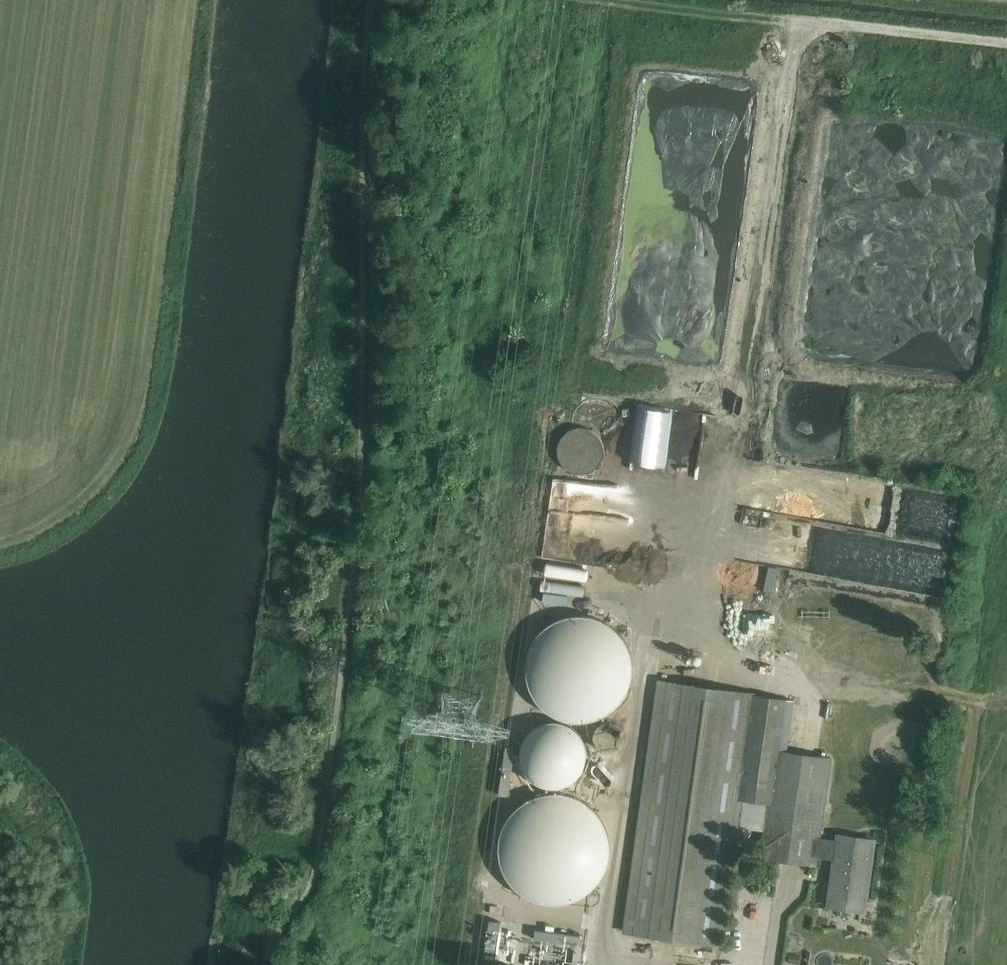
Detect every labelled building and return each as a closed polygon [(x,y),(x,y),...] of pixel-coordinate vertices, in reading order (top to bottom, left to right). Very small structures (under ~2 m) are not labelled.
[(634,661),(633,656),(633,652),(632,647),(630,642),(629,638),(626,634),(624,630),(621,626),(618,622),(614,619),(611,616),(607,613),(602,611),(598,609),(593,608),(589,606),(584,606),(579,605),(574,606),(570,606),(565,607),(560,608),(556,610),(552,612),(548,615),(544,617),(540,620),(537,624),(534,628),(531,631),(529,636),(527,640),(525,645),(524,649),(523,654),(523,659),(522,663),(523,668),(524,673),(525,678),(527,682),(529,686),(531,691),(534,694),(537,698),(540,702),(544,705),(548,708),(552,710),(556,712),(560,714),(565,715),(570,716),(574,716),(579,717),(584,716),(589,716),(593,714),(598,713),(602,711),(607,709),(611,706),(614,703),(618,700),(621,696),(624,693),(626,688),(629,684),(630,680),(632,675),(633,671),(633,666),(634,661)] [(722,945),(739,827),(764,831),(775,750),(782,698),(658,681),(623,931),(722,945)] [(563,722),(558,721),(553,720),(548,721),(543,722),(538,724),(534,727),(530,730),(526,734),(524,739),(522,743),(520,748),(520,754),(520,759),(522,764),(524,769),(526,773),(530,777),(534,781),(538,783),(543,785),(548,786),(553,787),(558,786),(563,785),(568,783),(573,781),(577,777),(580,773),(583,769),(585,764),(586,759),(586,754),(586,749),(585,743),(583,739),(580,734),(577,730),(573,727),(568,724),(563,722)] [(831,758),(775,750),(764,831),(760,856),(816,864),(817,856),(820,838),(831,758)] [(527,799),(522,803),(513,809),(508,816),(504,823),(502,828),(500,834),(498,839),(498,846),(498,854),(499,862),(501,868),(504,875),(509,883),(515,889),(522,895),(529,899),(538,902),(546,904),(555,904),(563,904),(571,901),(577,899),(583,895),(590,891),(595,885),(601,877),(605,869),(608,861),(609,849),(609,843),(608,836),(606,828),(601,819),(595,811),(588,804),(581,800),(573,796),(564,793),(558,793),(551,792),(543,794),(535,796),(527,799)] [(837,841),(820,838),(817,856),(835,858),(828,906),(864,911),(874,839),(838,835),(837,841)] [(584,964),(563,956),(560,964),(584,964)]
